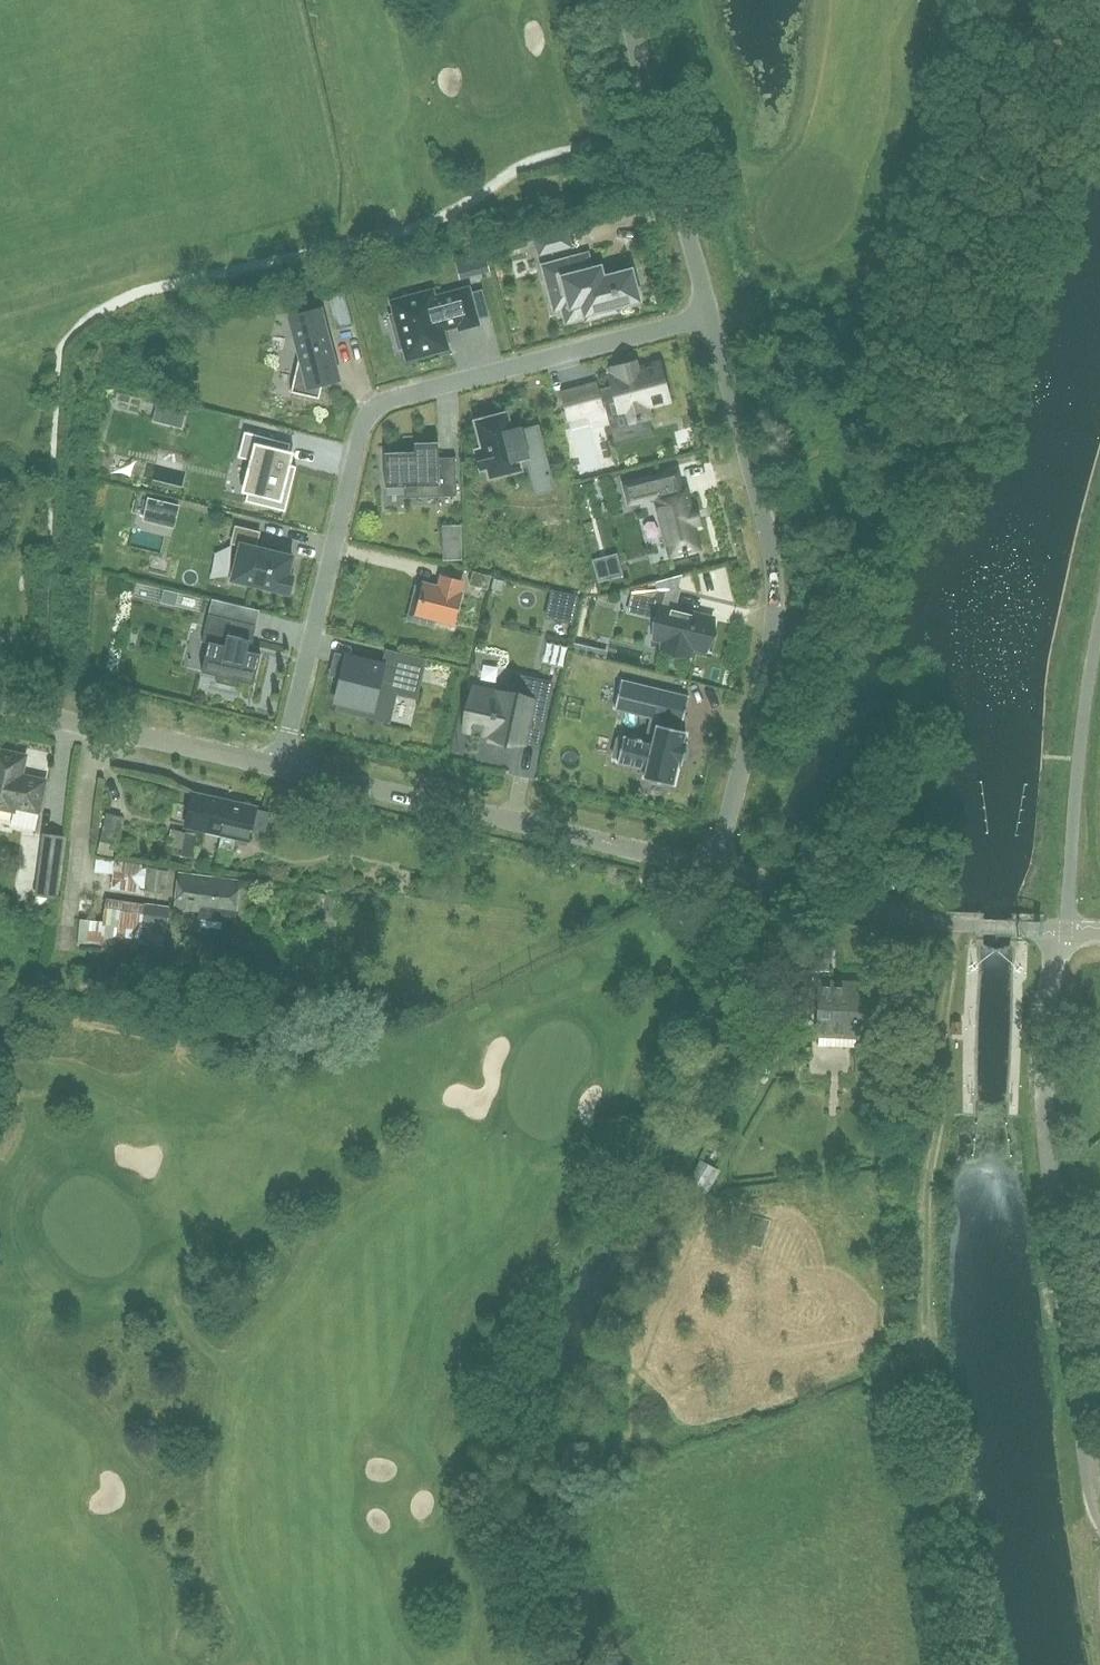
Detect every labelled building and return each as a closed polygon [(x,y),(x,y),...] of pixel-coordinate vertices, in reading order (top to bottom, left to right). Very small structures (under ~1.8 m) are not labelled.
[(567,231),(536,239),(540,254),(571,246),(567,231)] [(470,257),(473,270),(489,266),(485,253),(470,257)] [(588,253),(543,265),(555,309),(565,307),(565,309),(571,308),(571,305),(583,302),(588,317),(615,309),(614,305),(637,299),(634,288),(637,287),(632,269),(617,273),(618,275),(602,279),(599,269),(592,270),(588,253)] [(434,288),(389,299),(397,331),(395,332),(399,349),(402,348),(405,361),(451,349),(446,330),(457,327),(458,331),(480,325),(470,284),(435,294),(434,288)] [(353,325),(344,291),(327,295),(336,330),(353,325)] [(300,352),(291,392),(319,398),(323,382),(337,379),(319,310),(291,317),(300,352)] [(595,385),(579,390),(585,413),(601,408),(600,403),(617,399),(621,412),(626,411),(629,421),(637,419),(637,421),(642,420),(641,418),(649,416),(646,406),(668,400),(658,364),(637,369),(635,363),(612,370),(614,375),(611,376),(614,385),(596,390),(595,385)] [(157,401),(153,421),(182,428),(187,409),(157,401)] [(506,413),(476,421),(483,449),(477,450),(481,469),(488,467),(490,477),(520,469),(518,459),(526,457),(536,493),(553,488),(538,426),(521,430),(520,427),(510,430),(506,413)] [(245,432),(239,457),(249,459),(241,491),(248,492),(245,501),(285,511),(297,466),(295,466),(294,469),(289,468),(293,452),(289,451),(291,443),(245,432)] [(404,497),(457,497),(455,458),(438,458),(438,443),(414,443),(415,451),(384,452),(385,487),(404,486),(404,497)] [(677,471),(625,484),(629,501),(629,503),(655,496),(670,555),(683,552),(684,556),(688,555),(687,551),(699,548),(693,525),(699,523),(695,506),(691,507),(686,487),(681,488),(677,471)] [(241,545),(232,579),(289,593),(293,576),(288,575),(293,556),(256,547),(260,532),(236,526),(232,543),(241,545)] [(473,572),(470,584),(487,589),(491,576),(473,572)] [(657,585),(663,584),(677,588),(680,575),(657,581),(657,585)] [(439,587),(424,583),(417,614),(453,623),(460,593),(459,593),(462,582),(442,577),(439,587)] [(161,602),(176,605),(179,592),(164,589),(161,602)] [(631,599),(631,601),(645,605),(645,606),(661,610),(658,622),(659,622),(655,637),(660,638),(665,640),(663,648),(689,655),(691,646),(706,649),(710,631),(713,619),(708,618),(673,609),(677,592),(664,589),(657,590),(635,592),(633,599),(631,599)] [(256,625),(208,613),(202,640),(209,642),(202,671),(218,675),(217,681),(235,685),(237,679),(253,683),(260,654),(250,652),(256,625)] [(424,657),(399,652),(395,669),(360,663),(359,665),(337,661),(333,679),(343,682),(338,705),(343,706),(342,712),(390,721),(396,692),(416,696),(424,657)] [(524,699),(476,688),(468,725),(472,726),(472,728),(482,731),(483,728),(490,730),(489,735),(523,742),(524,738),(538,741),(552,684),(530,679),(524,699)] [(646,768),(644,778),(672,785),(678,762),(682,763),(687,742),(683,741),(685,731),(678,729),(679,724),(682,724),(689,696),(621,680),(615,708),(652,717),(646,742),(623,736),(622,740),(617,738),(613,756),(618,758),(617,761),(646,768)] [(37,811),(43,782),(19,776),(23,756),(0,751),(0,807),(13,810),(15,807),(37,811)] [(244,801),(240,804),(191,792),(183,825),(209,830),(221,833),(218,848),(232,850),(234,836),(248,840),(251,828),(265,831),(269,813),(256,809),(256,808),(253,807),(251,803),(244,801)] [(114,855),(122,815),(104,812),(96,852),(114,855)] [(194,857),(200,834),(185,831),(180,854),(194,857)] [(55,909),(65,835),(44,832),(34,906),(55,909)] [(111,887),(165,893),(168,870),(147,867),(147,862),(115,858),(115,859),(96,857),(94,872),(112,874),(111,887)] [(234,922),(235,909),(239,880),(179,873),(175,908),(198,910),(197,918),(234,922)] [(170,907),(144,904),(106,898),(102,920),(80,919),(77,946),(105,949),(106,945),(138,948),(140,931),(166,935),(170,907)] [(829,971),(830,947),(802,945),(800,969),(829,971)] [(860,982),(819,981),(817,1034),(858,1036),(859,1023),(866,1023),(867,998),(861,998),(860,982)] [(166,1018),(163,1030),(178,1034),(181,1022),(166,1018)] [(952,1022),(952,1033),(961,1033),(961,1022),(952,1022)] [(705,1199),(721,1170),(702,1160),(686,1188),(705,1199)]
